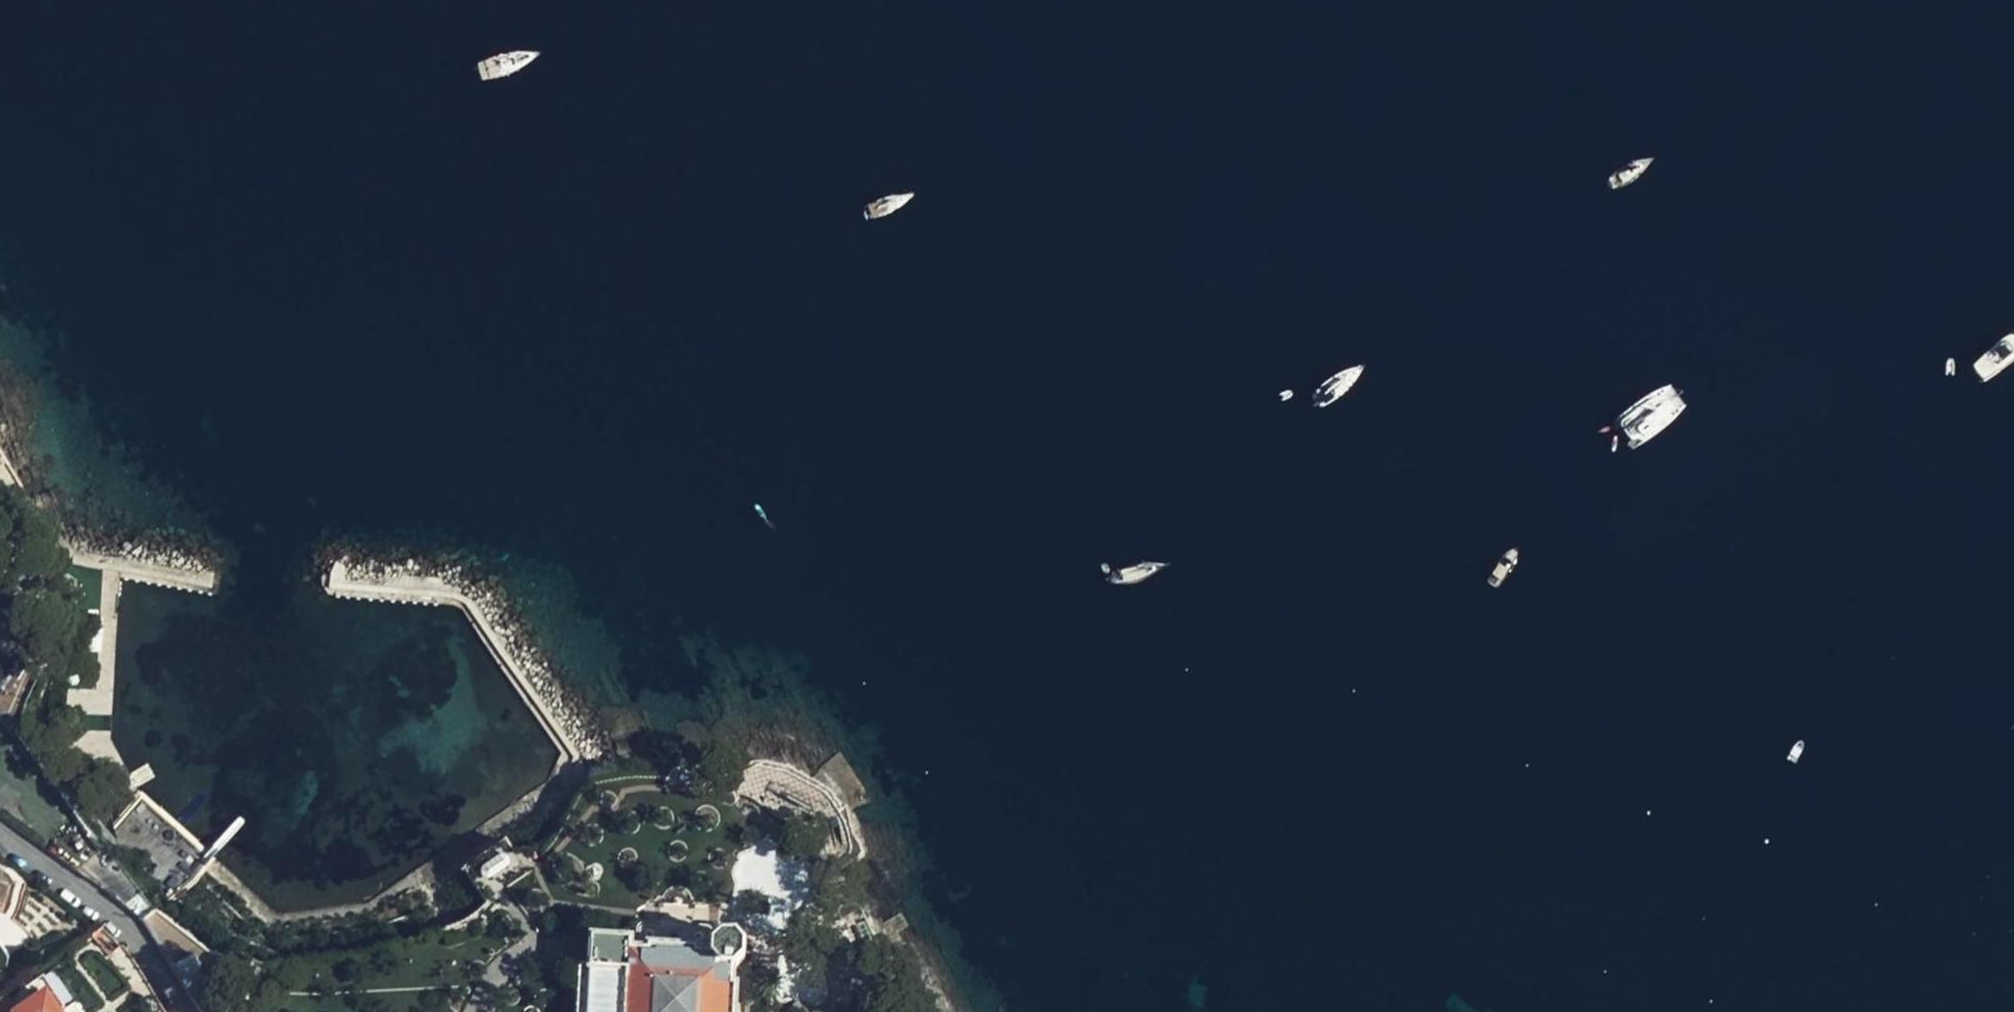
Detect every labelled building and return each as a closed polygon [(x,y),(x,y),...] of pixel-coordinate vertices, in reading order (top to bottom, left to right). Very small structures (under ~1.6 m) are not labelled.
[(164,906),(207,860),(141,801),(100,847),(164,906)] [(504,843),(463,870),(486,904),(526,877),(504,843)] [(7,970),(7,962),(49,939),(12,879),(0,870),(0,974),(7,970)] [(735,986),(732,985),(733,968),(742,960),(745,947),(737,937),(722,936),(714,946),(714,955),(696,953),(696,948),(650,946),(649,952),(631,950),(631,940),(591,940),(588,967),(581,967),(578,1011),(734,1011),(735,986)] [(134,968),(126,955),(117,961),(125,973),(134,968)] [(186,989),(207,975),(193,955),(173,968),(186,989)] [(186,989),(201,1011),(238,1011),(249,985),(226,975),(219,993),(207,975),(186,989)] [(42,994),(16,1011),(55,1011),(42,994)] [(4,996),(0,998),(0,1011),(9,1011),(14,1009),(4,996)]
